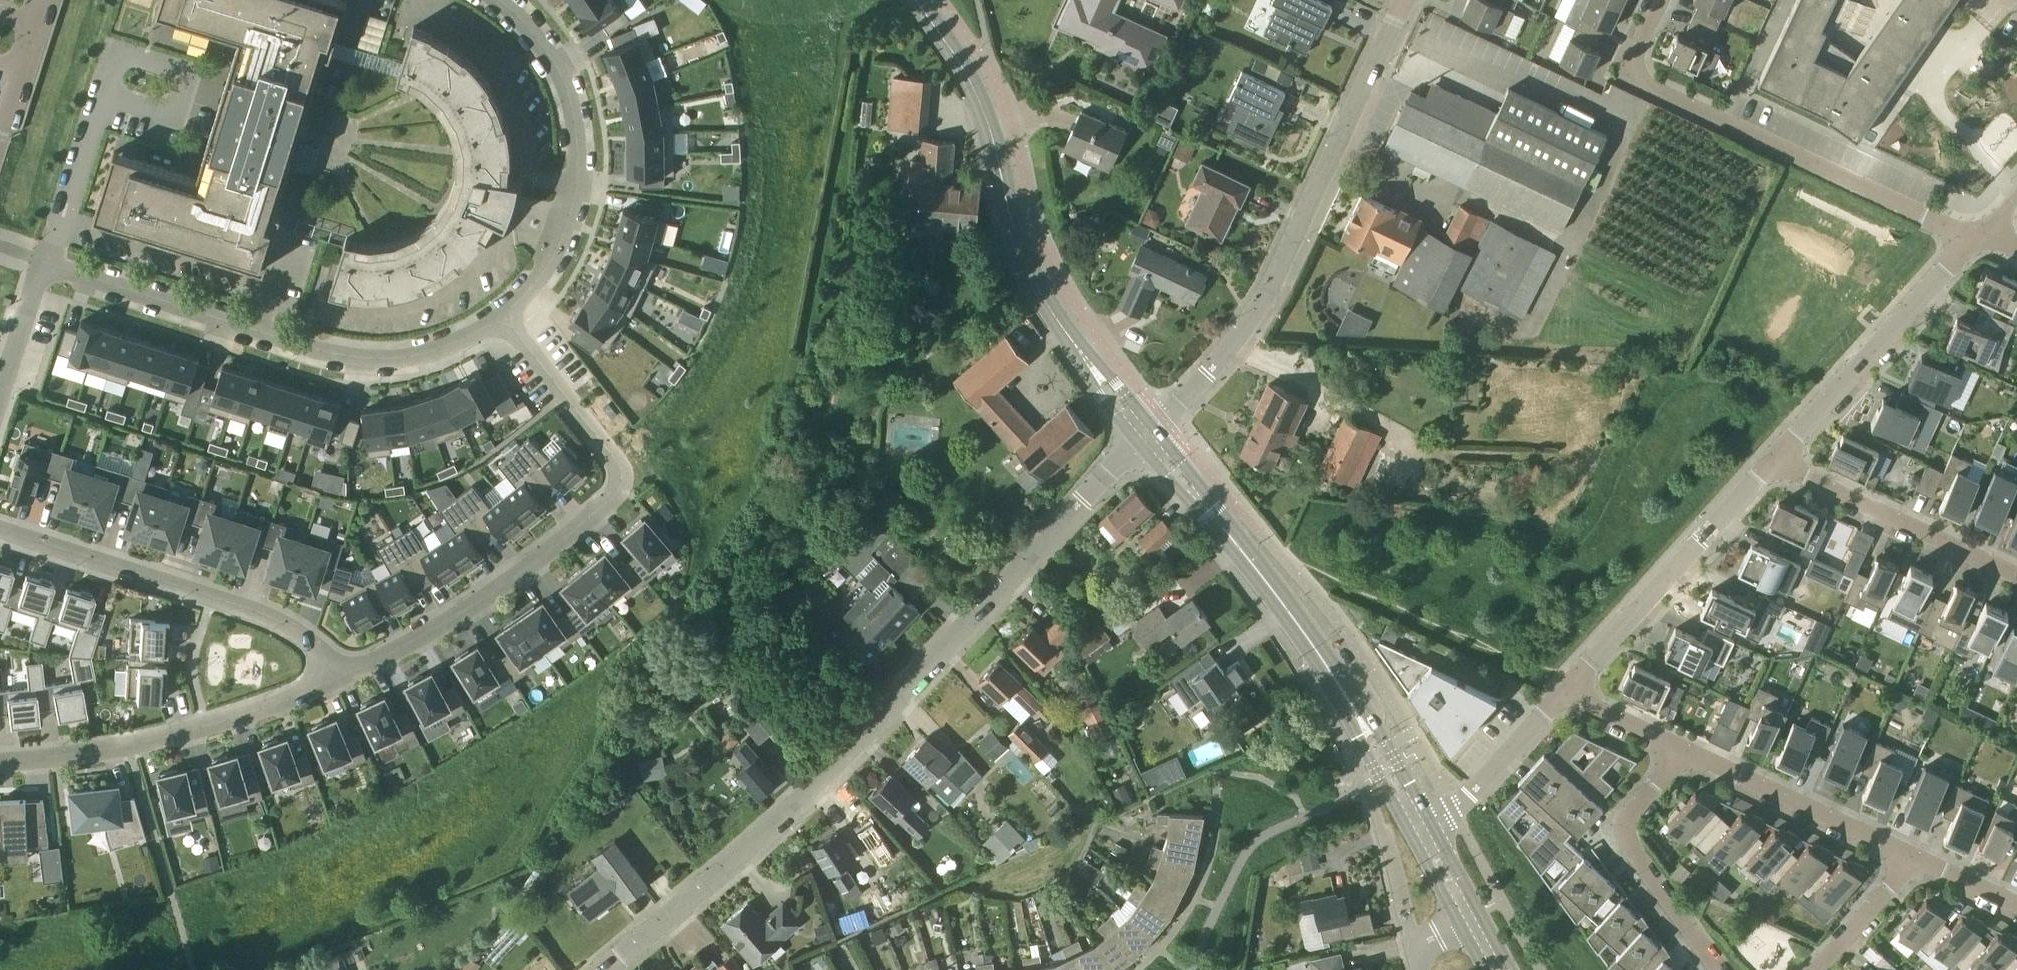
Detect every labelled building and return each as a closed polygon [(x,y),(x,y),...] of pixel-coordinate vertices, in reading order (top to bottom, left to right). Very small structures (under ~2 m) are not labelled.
[(123,224),(265,268),(279,224),(283,212),(276,210),(292,159),(293,156),(300,132),(325,52),(331,54),(335,41),(348,0),(161,0),(158,11),(241,36),(237,51),(228,78),(198,176),(115,150),(114,153),(95,215),(123,224)] [(364,27),(359,45),(379,52),(389,20),(395,0),(373,0),(364,27)] [(581,12),(599,0),(572,0),(581,12)] [(581,12),(593,30),(603,23),(610,33),(630,19),(624,9),(631,4),(628,0),(599,0),(581,12)] [(699,13),(707,3),(704,0),(682,0),(699,13)] [(1062,21),(1104,41),(1102,46),(1150,68),(1166,34),(1113,10),(1118,0),(1071,0),(1062,21)] [(1263,33),(1276,38),(1288,44),(1287,45),(1290,47),(1291,45),(1306,52),(1314,35),(1320,23),(1323,25),(1333,5),(1323,0),(1273,0),(1272,1),(1277,3),(1263,33)] [(1504,0),(1469,0),(1462,14),(1504,33),(1515,11),(1502,5),(1504,0)] [(1621,7),(1607,0),(1588,0),(1581,15),(1576,26),(1600,37),(1605,26),(1611,29),(1621,7)] [(1730,0),(1694,0),(1699,2),(1692,19),(1715,30),(1723,14),(1724,14),(1730,0)] [(1760,79),(1759,82),(1830,115),(1828,118),(1857,138),(1863,130),(1895,85),(1938,22),(1954,0),(1897,0),(1856,58),(1829,39),(1847,0),(1797,0),(1760,79)] [(1437,17),(1436,21),(1446,24),(1440,40),(1519,69),(1526,50),(1437,17)] [(1708,47),(1715,30),(1692,19),(1684,36),(1678,33),(1668,56),(1673,58),(1670,63),(1684,69),(1686,65),(1709,76),(1720,53),(1708,47)] [(415,25),(403,62),(398,77),(409,82),(410,81),(421,87),(439,103),(452,124),(458,147),(458,171),(450,194),(437,214),(418,230),(396,239),(372,242),(359,240),(359,239),(347,237),(345,245),(331,289),(341,292),(351,294),(351,292),(361,294),(371,294),(381,294),(390,293),(390,295),(400,293),(410,291),(419,288),(428,284),(428,283),(437,279),(445,274),(453,269),(461,263),(462,264),(469,257),(476,250),(483,243),(488,235),(487,234),(497,218),(506,223),(512,210),(517,194),(520,180),(509,179),(510,170),(511,160),(512,160),(512,151),(511,141),(510,131),(507,121),(506,122),(503,112),(500,103),(495,94),(491,86),(492,85),(486,77),(480,69),(474,62),(467,55),(466,56),(458,50),(450,44),(442,39),(434,34),(434,33),(425,29),(415,25)] [(1595,48),(1600,37),(1576,26),(1571,37),(1560,60),(1590,74),(1600,51),(1595,48)] [(639,38),(634,27),(611,36),(615,47),(605,51),(613,72),(647,59),(647,60),(656,56),(648,35),(639,38)] [(724,29),(717,32),(720,41),(728,38),(724,29)] [(197,30),(185,31),(185,30),(172,31),(172,45),(198,43),(197,30)] [(647,59),(613,72),(621,91),(654,78),(647,60),(647,59)] [(1274,117),(1286,91),(1243,70),(1230,97),(1243,103),(1229,130),(1266,148),(1279,119),(1274,117)] [(659,104),(654,78),(621,91),(624,111),(660,104),(659,104)] [(733,80),(725,82),(727,91),(735,90),(733,80)] [(1485,138),(1423,108),(1407,101),(1406,100),(1384,147),(1561,231),(1607,134),(1509,88),(1485,138)] [(1407,101),(1423,108),(1428,98),(1412,91),(1407,101)] [(736,105),(734,92),(724,94),(727,107),(736,105)] [(893,94),(890,127),(926,130),(928,97),(893,94)] [(1153,118),(1170,126),(1178,108),(1161,100),(1153,118)] [(660,104),(624,111),(628,131),(674,131),(669,102),(659,104),(660,104)] [(1107,168),(1108,169),(1126,131),(1083,110),(1062,155),(1063,155),(1069,144),(1109,163),(1107,168)] [(1171,148),(1177,134),(1164,129),(1158,142),(1171,148)] [(629,154),(674,152),(674,131),(628,131),(629,154)] [(983,178),(979,178),(952,175),(954,140),(925,137),(923,160),(914,159),(912,178),(921,179),(917,220),(978,227),(983,178)] [(1181,139),(1174,154),(1187,161),(1195,145),(1181,139)] [(740,141),(732,141),(733,151),(741,151),(740,141)] [(314,164),(316,144),(307,143),(304,163),(314,164)] [(741,151),(733,151),(734,161),(742,160),(741,151)] [(675,174),(674,152),(629,154),(629,174),(640,174),(640,186),(665,186),(665,174),(675,174)] [(1234,200),(1237,202),(1240,203),(1249,184),(1203,162),(1194,181),(1206,187),(1190,222),(1186,220),(1186,221),(1202,229),(1201,231),(1206,233),(1207,231),(1223,239),(1224,238),(1221,236),(1232,214),(1228,212),(1234,200)] [(1399,262),(1420,221),(1362,194),(1343,235),(1376,251),(1399,262)] [(653,240),(662,243),(669,220),(659,218),(662,206),(638,199),(635,211),(625,208),(619,230),(653,239),(653,240)] [(1446,307),(1473,252),(1489,218),(1461,204),(1445,238),(1421,227),(1394,280),(1446,307)] [(1539,244),(1492,220),(1458,285),(1504,310),(1539,244)] [(1135,221),(1129,235),(1144,242),(1151,228),(1135,221)] [(648,259),(648,258),(653,240),(653,239),(619,230),(613,249),(648,259)] [(1135,273),(1121,303),(1141,313),(1158,277),(1195,295),(1193,300),(1194,301),(1206,275),(1142,245),(1130,271),(1135,273)] [(657,261),(648,258),(648,259),(613,249),(604,268),(645,287),(657,261)] [(645,287),(604,268),(595,286),(632,313),(645,287)] [(2002,278),(1987,272),(1980,287),(1981,288),(1977,296),(2013,313),(2016,304),(2016,280),(2006,275),(2003,273),(2002,274),(2003,275),(2002,278)] [(583,303),(620,330),(632,313),(595,286),(583,303)] [(583,303),(570,321),(579,327),(572,337),(572,338),(592,352),(599,342),(607,348),(620,330),(583,303)] [(708,318),(712,309),(704,306),(700,315),(708,318)] [(705,319),(693,313),(688,324),(700,330),(705,319)] [(1984,331),(1972,325),(1957,318),(1947,342),(1986,360),(1991,349),(2001,354),(2015,325),(1992,314),(1984,331)] [(1337,332),(1366,334),(1369,327),(1345,316),(1337,332)] [(88,370),(102,327),(82,320),(78,332),(67,328),(59,352),(71,356),(68,364),(88,370)] [(121,333),(102,327),(88,370),(107,376),(121,333)] [(141,339),(121,333),(107,376),(127,383),(141,339)] [(1007,334),(984,354),(954,381),(1042,480),(1095,434),(1068,403),(1037,432),(997,388),(1027,361),(1028,362),(1030,360),(1007,334)] [(131,374),(150,380),(161,345),(141,339),(127,383),(128,383),(131,374)] [(181,352),(161,345),(150,380),(168,386),(165,395),(167,395),(181,352)] [(200,358),(181,352),(167,395),(185,401),(181,412),(194,416),(204,386),(192,382),(200,358)] [(1949,354),(1944,365),(1922,355),(1908,384),(1948,402),(1967,363),(1949,354)] [(681,374),(687,366),(680,362),(675,369),(681,374)] [(229,415),(243,372),(223,365),(209,409),(229,415)] [(675,382),(681,374),(675,369),(669,377),(675,382)] [(500,372),(485,380),(480,371),(461,381),(479,413),(496,404),(499,408),(502,414),(518,405),(500,372)] [(249,421),(263,378),(243,372),(229,415),(249,421)] [(268,428),(282,384),(263,378),(249,421),(250,422),(253,413),(271,418),(268,427),(268,428)] [(443,391),(461,423),(479,413),(461,381),(443,391)] [(1259,416),(1242,454),(1271,467),(1287,434),(1290,435),(1307,400),(1270,383),(1255,414),(1259,416)] [(288,434),(302,390),(282,384),(268,428),(288,434)] [(302,390),(288,434),(289,434),(291,425),(309,431),(306,440),(308,440),(322,397),(302,390)] [(424,398),(434,432),(437,441),(466,431),(461,423),(443,391),(424,398)] [(1902,392),(1897,405),(1883,398),(1871,424),(1896,435),(1894,438),(1911,446),(1920,427),(1915,425),(1925,403),(1902,392)] [(77,407),(79,399),(70,396),(68,404),(67,404),(77,407)] [(322,397),(308,440),(327,447),(341,403),(322,397)] [(434,432),(424,398),(404,404),(410,440),(434,432)] [(86,410),(88,402),(79,399),(77,407),(86,410)] [(404,404),(384,407),(390,452),(392,452),(390,443),(410,440),(404,404)] [(370,455),(390,452),(384,407),(363,410),(370,455)] [(115,419),(118,411),(109,408),(106,416),(115,419)] [(125,422),(127,414),(118,411),(115,419),(125,422)] [(1994,431),(2003,428),(1999,417),(1990,420),(1994,431)] [(349,418),(342,441),(354,445),(361,422),(349,418)] [(1347,418),(1321,470),(1345,481),(1370,430),(1347,418)] [(152,431),(155,423),(145,420),(143,428),(152,431)] [(1842,470),(1846,471),(1875,485),(1879,476),(1870,471),(1879,452),(1843,435),(1839,443),(1838,443),(1831,458),(1845,465),(1843,469),(1842,468),(1842,470)] [(514,450),(548,489),(558,481),(566,489),(572,484),(576,487),(589,474),(574,459),(578,455),(566,443),(550,458),(530,437),(514,450)] [(492,438),(484,443),(488,450),(496,445),(492,438)] [(515,450),(521,445),(515,439),(509,444),(515,450)] [(61,452),(40,445),(26,441),(22,451),(22,452),(18,450),(13,465),(16,466),(17,467),(9,492),(8,492),(11,493),(11,495),(11,496),(30,502),(30,499),(33,500),(42,473),(54,477),(62,452),(61,452)] [(218,452),(220,444),(211,441),(209,449),(218,452)] [(1999,462),(2007,445),(1999,441),(1990,458),(1999,462)] [(227,455),(230,447),(220,444),(218,452),(227,455)] [(154,448),(142,445),(138,457),(150,461),(154,448)] [(517,486),(504,497),(528,527),(542,516),(539,512),(546,507),(538,497),(548,489),(514,450),(499,464),(517,486)] [(71,468),(75,457),(62,452),(54,477),(65,481),(66,481),(57,507),(57,508),(58,508),(59,508),(59,510),(59,511),(80,518),(80,517),(94,474),(97,464),(96,463),(93,474),(71,468)] [(1951,485),(1949,489),(1939,509),(1961,519),(1980,480),(1967,474),(1972,463),(1952,453),(1944,471),(1938,484),(1939,484),(1941,480),(1951,485)] [(257,464),(259,457),(250,454),(248,461),(257,464)] [(259,457),(257,464),(266,467),(269,460),(259,457)] [(450,474),(459,470),(455,463),(447,467),(450,474)] [(132,475),(111,468),(97,464),(94,474),(80,517),(80,518),(101,525),(102,522),(104,523),(113,496),(124,500),(124,499),(132,475)] [(1932,497),(1938,484),(1944,471),(1927,464),(1916,489),(1932,497)] [(296,472),(278,466),(275,476),(293,481),(296,472)] [(441,478),(450,474),(447,467),(438,471),(441,478)] [(341,493),(345,476),(316,469),(312,486),(341,493)] [(1985,519),(1998,525),(2005,511),(2016,485),(2016,480),(1995,470),(1974,514),(1985,519)] [(168,486),(152,481),(132,475),(124,499),(124,500),(135,503),(136,504),(128,530),(129,531),(130,531),(129,533),(150,540),(164,497),(168,486)] [(427,489),(437,505),(455,494),(445,478),(427,489)] [(405,484),(395,485),(397,493),(406,492),(405,484)] [(515,538),(528,527),(504,497),(491,507),(473,484),(457,496),(487,537),(497,530),(505,539),(512,534),(515,538)] [(387,495),(397,493),(395,485),(386,487),(387,495)] [(2005,511),(2014,515),(2003,539),(2016,545),(2016,485),(2005,511)] [(165,497),(169,486),(168,486),(164,497),(150,540),(172,547),(173,545),(175,545),(183,518),(194,522),(203,497),(202,497),(190,493),(186,504),(165,497)] [(1116,544),(1154,509),(1135,488),(1096,523),(1116,544)] [(457,532),(443,541),(464,574),(479,564),(476,560),(483,555),(477,545),(487,537),(457,496),(441,508),(457,532)] [(200,556),(221,563),(235,520),(222,515),(223,504),(203,497),(194,522),(207,526),(198,553),(200,553),(200,556)] [(1796,505),(1794,508),(1780,502),(1772,517),(1773,518),(1770,526),(1805,543),(1814,523),(1824,527),(1828,518),(1795,503),(1795,504),(1796,505)] [(664,522),(673,514),(665,505),(655,513),(664,522)] [(265,545),(273,520),(238,509),(235,520),(221,563),(242,569),(243,567),(245,568),(254,541),(265,545)] [(856,575),(874,557),(882,564),(895,577),(897,578),(915,559),(900,545),(869,514),(831,552),(856,575)] [(631,560),(648,580),(664,566),(658,559),(672,548),(671,546),(674,544),(664,532),(661,535),(646,517),(643,520),(642,518),(630,528),(632,530),(624,536),(639,553),(631,560)] [(1153,552),(1175,532),(1163,519),(1140,539),(1153,552)] [(270,578),(291,585),(305,542),(292,538),(294,526),(273,520),(265,545),(277,548),(269,575),(271,576),(270,578)] [(433,574),(437,579),(440,584),(447,579),(450,583),(464,574),(443,541),(429,550),(413,526),(396,537),(422,581),(433,574)] [(337,567),(337,565),(344,542),(309,531),(305,542),(291,585),(313,592),(314,589),(316,590),(324,563),(337,567)] [(378,547),(391,569),(375,578),(387,600),(396,615),(412,606),(410,602),(417,598),(411,587),(422,581),(396,537),(378,547)] [(1752,543),(1750,548),(1739,571),(1777,589),(1782,578),(1791,582),(1797,569),(1799,570),(1801,566),(1752,543)] [(1855,577),(1856,575),(1866,554),(1855,548),(1843,572),(1813,557),(1805,572),(1837,587),(1844,572),(1855,577)] [(600,586),(610,599),(623,589),(628,596),(648,580),(631,560),(620,569),(606,552),(598,558),(597,556),(584,566),(600,586)] [(1856,575),(1855,577),(1844,599),(1863,608),(1870,599),(1882,604),(1900,567),(1878,556),(1867,580),(1856,575)] [(852,623),(842,633),(843,634),(842,635),(850,642),(868,659),(898,627),(901,629),(919,609),(890,582),(895,577),(882,564),(874,557),(856,575),(867,584),(870,587),(844,614),(852,622),(852,623)] [(4,631),(11,608),(12,607),(3,604),(10,583),(13,572),(10,571),(11,569),(0,565),(0,630),(4,631)] [(377,606),(387,600),(375,578),(364,584),(350,580),(353,570),(337,565),(337,567),(327,596),(344,601),(350,613),(346,615),(355,632),(383,616),(377,606)] [(1923,625),(1935,601),(1935,600),(1934,601),(1933,600),(1931,604),(1922,600),(1933,576),(1911,565),(1887,616),(1920,631),(1923,625)] [(567,612),(583,633),(602,617),(596,611),(610,599),(600,586),(584,566),(569,578),(571,580),(563,586),(577,603),(569,610),(567,612)] [(45,644),(52,621),(43,618),(50,596),(54,585),(51,584),(52,582),(40,578),(40,580),(26,576),(22,587),(10,583),(3,604),(12,607),(11,608),(36,616),(29,639),(45,644)] [(1960,630),(1966,618),(1978,592),(1957,582),(1946,606),(1935,601),(1923,625),(1939,632),(1935,640),(1952,648),(1960,630)] [(84,631),(91,609),(95,598),(92,597),(93,595),(81,591),(80,593),(67,589),(63,600),(50,596),(43,618),(52,621),(77,629),(69,655),(91,657),(98,635),(84,631)] [(1701,614),(1712,619),(1715,620),(1714,622),(1730,629),(1732,624),(1746,631),(1745,633),(1743,632),(1743,634),(1760,642),(1773,614),(1789,622),(1795,609),(1772,598),(1763,594),(1762,596),(1771,600),(1766,610),(1736,595),(1734,599),(1713,589),(1705,605),(1703,604),(1703,606),(1704,607),(1701,614)] [(1182,640),(1210,620),(1193,598),(1166,617),(1160,607),(1136,624),(1150,643),(1173,627),(1182,640)] [(521,614),(546,648),(558,639),(563,646),(583,633),(567,612),(556,619),(544,601),(536,606),(534,605),(521,614)] [(1987,603),(1977,623),(1975,627),(1965,622),(1967,618),(1966,618),(1960,630),(1952,648),(1972,657),(1977,646),(1990,652),(2008,613),(1987,603)] [(84,631),(98,635),(105,612),(104,612),(104,613),(91,609),(84,631)] [(499,659),(514,680),(535,666),(530,659),(546,648),(521,614),(506,625),(507,626),(499,632),(511,650),(499,659)] [(167,654),(169,621),(130,619),(128,651),(130,651),(129,658),(154,660),(155,653),(167,654)] [(1074,643),(1076,642),(1071,631),(1058,620),(1042,635),(1033,626),(1014,645),(1045,674),(1066,652),(1077,663),(1082,658),(1074,643)] [(1082,658),(1083,657),(1111,637),(1102,624),(1076,642),(1074,643),(1082,658)] [(1380,640),(1385,642),(1393,646),(1400,630),(1387,624),(1380,640)] [(2014,624),(1993,668),(2016,679),(2016,680),(2016,626),(2014,624)] [(1708,628),(1702,640),(1676,628),(1668,643),(1671,645),(1665,656),(1700,672),(1708,657),(1723,665),(1735,641),(1708,628)] [(1504,698),(1369,634),(1368,635),(1423,711),(1419,717),(1428,725),(1431,721),(1454,753),(1455,753),(1451,746),(1496,696),(1503,699),(1504,698)] [(514,680),(499,659),(490,664),(478,645),(470,650),(469,649),(456,657),(457,658),(454,660),(476,694),(491,685),(495,692),(514,680)] [(1868,671),(1874,659),(1862,653),(1856,665),(1868,671)] [(91,657),(69,655),(73,680),(44,685),(45,688),(36,688),(38,710),(56,707),(58,719),(72,716),(72,718),(84,716),(84,714),(87,713),(84,701),(81,680),(95,677),(91,657)] [(1190,707),(1205,697),(1209,703),(1210,702),(1222,719),(1242,694),(1235,684),(1248,675),(1238,660),(1224,670),(1217,661),(1208,667),(1201,657),(1169,679),(1177,689),(1178,689),(1190,707)] [(154,660),(129,658),(129,665),(127,665),(125,697),(164,700),(166,668),(154,667),(154,660)] [(44,685),(42,661),(25,663),(28,688),(0,691),(0,714),(9,713),(10,725),(24,723),(25,726),(36,724),(36,722),(39,722),(38,710),(36,688),(45,688),(44,685)] [(1022,720),(1031,711),(1033,713),(1042,703),(999,661),(980,680),(1002,701),(1003,701),(1022,720)] [(1635,700),(1666,714),(1671,705),(1661,701),(1671,681),(1635,664),(1631,673),(1630,672),(1623,688),(1638,695),(1636,699),(1635,698),(1635,700)] [(443,691),(440,687),(432,672),(424,676),(423,674),(410,682),(410,683),(408,685),(426,720),(442,712),(446,719),(467,708),(454,685),(443,691)] [(81,680),(84,701),(98,699),(98,700),(99,700),(95,677),(81,680)] [(1930,686),(1919,681),(1914,692),(1925,697),(1930,686)] [(1760,687),(1750,708),(1748,712),(1760,717),(1749,741),(1770,750),(1788,712),(1775,707),(1778,695),(1760,687)] [(395,716),(393,711),(385,696),(377,700),(376,698),(362,705),(363,707),(360,708),(377,744),(393,737),(397,744),(406,740),(410,749),(421,744),(417,735),(418,734),(407,711),(395,716)] [(729,706),(760,743),(771,733),(740,697),(729,706)] [(1748,712),(1750,708),(1738,703),(1727,726),(1739,731),(1748,712)] [(1112,722),(1105,709),(1087,718),(1093,731),(1112,722)] [(1818,752),(1817,756),(1818,756),(1832,726),(1812,717),(1806,728),(1794,722),(1775,761),(1797,772),(1809,747),(1818,752)] [(346,739),(344,734),(337,718),(328,722),(327,720),(314,725),(314,727),(311,729),(326,766),(343,759),(346,767),(368,758),(358,734),(346,739)] [(1038,762),(1049,750),(1020,722),(1009,734),(1038,762)] [(1846,779),(1849,775),(1867,735),(1844,724),(1823,768),(1846,779)] [(1008,746),(993,729),(980,741),(995,758),(1008,746)] [(729,749),(740,739),(732,730),(721,739),(729,749)] [(1549,807),(1560,794),(1583,768),(1572,758),(1590,738),(1573,730),(1548,757),(1544,754),(1519,781),(1523,785),(1524,784),(1528,788),(1528,789),(1549,807)] [(295,759),(294,754),(288,737),(279,741),(278,739),(264,744),(265,746),(262,747),(275,785),(292,779),(294,787),(316,779),(308,754),(295,759)] [(954,762),(950,758),(927,737),(905,759),(935,788),(950,773),(965,788),(982,770),(963,752),(954,762)] [(758,797),(784,775),(774,763),(770,767),(747,739),(735,749),(747,763),(737,772),(758,797)] [(1597,754),(1605,745),(1594,740),(1590,747),(1597,753),(1597,754)] [(1861,771),(1872,776),(1863,797),(1884,807),(1903,768),(1890,762),(1895,750),(1875,741),(1861,771)] [(1597,754),(1597,753),(1583,768),(1560,794),(1590,821),(1603,807),(1599,803),(1614,786),(1602,775),(1621,753),(1605,745),(1597,754)] [(211,762),(221,796),(222,801),(240,796),(242,804),(264,797),(257,772),(244,776),(238,754),(229,757),(228,755),(214,759),(214,762),(211,762)] [(660,767),(658,754),(636,758),(637,771),(660,767)] [(1142,770),(1151,791),(1187,775),(1178,754),(1142,770)] [(1622,761),(1630,769),(1637,760),(1625,755),(1622,761)] [(1928,821),(1930,817),(1949,777),(1925,766),(1905,810),(1928,821)] [(192,790),(191,785),(187,769),(177,771),(177,769),(162,773),(163,775),(160,775),(165,798),(161,798),(165,813),(169,812),(169,814),(186,810),(188,818),(211,813),(205,788),(192,790)] [(915,797),(891,774),(872,793),(919,837),(930,826),(908,805),(915,797)] [(2002,793),(2008,782),(2001,779),(1996,790),(2002,793)] [(1133,800),(1124,784),(1110,791),(1119,808),(1133,800)] [(1554,823),(1568,836),(1573,831),(1578,835),(1590,821),(1560,794),(1549,807),(1528,789),(1528,788),(1524,784),(1523,785),(1498,814),(1526,854),(1554,823)] [(1943,814),(1953,819),(1944,840),(1966,850),(1989,799),(1957,784),(1943,814)] [(135,797),(123,799),(120,799),(119,790),(117,790),(118,792),(110,793),(109,787),(72,791),(76,826),(107,822),(114,845),(146,836),(135,797)] [(1721,800),(1721,799),(1702,790),(1702,791),(1703,791),(1699,795),(1696,792),(1680,809),(1677,807),(1678,806),(1677,805),(1665,819),(1666,820),(1667,818),(1669,821),(1668,822),(1686,838),(1686,837),(1696,845),(1722,817),(1721,817),(1716,823),(1707,815),(1720,800),(1721,800)] [(27,801),(26,797),(1,798),(1,802),(0,802),(0,846),(3,846),(4,859),(29,858),(29,844),(49,843),(44,800),(27,801)] [(1979,845),(2000,855),(2011,832),(2016,834),(2016,804),(2015,803),(2009,813),(1997,807),(1979,845)] [(1766,821),(1767,820),(1748,811),(1747,812),(1748,813),(1745,817),(1741,813),(1727,829),(1719,821),(1722,817),(1696,845),(1705,854),(1715,844),(1731,859),(1732,858),(1752,836),(1766,821)] [(1169,837),(1198,842),(1203,815),(1158,813),(1158,822),(1170,823),(1169,837)] [(1003,862),(1026,838),(1006,820),(983,844),(1003,862)] [(874,821),(859,831),(881,865),(896,855),(874,821)] [(1565,840),(1568,836),(1554,823),(1526,854),(1566,908),(1600,871),(1565,840)] [(1800,837),(1801,836),(1781,827),(1781,828),(1782,829),(1779,832),(1775,829),(1761,844),(1752,836),(1732,858),(1742,867),(1748,860),(1765,875),(1786,852),(1800,837)] [(855,858),(837,831),(814,846),(849,901),(863,892),(845,864),(855,858)] [(1193,868),(1198,842),(1169,837),(1165,849),(1153,845),(1151,854),(1193,868)] [(603,866),(570,891),(591,918),(624,893),(627,898),(647,883),(615,840),(595,856),(603,866)] [(1127,848),(1116,843),(1111,851),(1123,856),(1127,848)] [(1765,875),(1775,884),(1782,875),(1799,891),(1799,890),(1820,868),(1833,853),(1834,853),(1834,852),(1815,843),(1815,844),(1816,844),(1812,848),(1809,845),(1795,860),(1786,852),(1765,875)] [(1317,851),(1303,855),(1305,867),(1320,864),(1317,851)] [(1181,892),(1193,868),(1151,854),(1148,862),(1159,866),(1155,879),(1181,892)] [(51,881),(63,880),(60,856),(48,857),(51,881)] [(206,871),(219,867),(217,857),(204,860),(206,871)] [(1836,910),(1838,908),(1852,893),(1851,892),(1850,893),(1847,890),(1867,868),(1868,869),(1869,868),(1849,859),(1848,860),(1849,860),(1846,864),(1843,861),(1829,876),(1820,868),(1799,890),(1809,899),(1816,891),(1833,907),(1834,905),(1836,908),(1835,909),(1836,910)] [(1079,870),(1082,873),(1094,883),(1102,875),(1105,871),(1088,860),(1079,870)] [(1614,884),(1600,871),(1566,908),(1577,924),(1589,911),(1600,921),(1601,922),(1621,900),(1621,901),(1627,894),(1618,881),(1614,884)] [(1765,875),(1760,881),(1769,890),(1775,884),(1765,875)] [(1170,915),(1181,892),(1155,879),(1148,890),(1137,883),(1132,891),(1170,915)] [(1088,899),(1096,892),(1090,885),(1082,892),(1088,899)] [(1152,935),(1170,915),(1132,891),(1128,898),(1138,905),(1130,916),(1152,935)] [(1317,910),(1320,926),(1324,941),(1346,936),(1346,937),(1375,930),(1370,911),(1354,914),(1355,917),(1349,918),(1344,895),(1337,896),(1336,893),(1302,901),(1305,913),(1317,910)] [(1917,945),(1938,922),(1951,908),(1952,908),(1952,906),(1933,898),(1933,899),(1930,903),(1927,900),(1911,917),(1908,915),(1909,914),(1908,913),(1896,926),(1897,927),(1898,926),(1900,928),(1899,930),(1917,945)] [(1636,914),(1621,901),(1621,900),(1601,922),(1600,921),(1586,937),(1598,953),(1610,940),(1622,951),(1622,952),(1642,930),(1648,924),(1639,910),(1636,914)] [(763,921),(748,902),(723,923),(737,939),(735,941),(754,964),(781,941),(780,941),(800,923),(783,904),(763,921)] [(1969,914),(1968,915),(1969,916),(1966,920),(1962,917),(1948,932),(1938,922),(1917,945),(1929,955),(1936,947),(1952,962),(1953,961),(1974,939),(1987,924),(1988,923),(1969,914)] [(1152,935),(1130,916),(1120,925),(1112,915),(1105,921),(1134,955),(1152,935)] [(520,943),(531,931),(519,920),(484,958),(494,967),(518,941),(520,943)] [(1112,969),(1134,955),(1105,921),(1098,927),(1107,936),(1096,945),(1112,969)] [(828,923),(815,927),(821,943),(833,939),(828,923)] [(871,932),(877,944),(888,939),(882,927),(871,932)] [(1642,930),(1622,952),(1622,951),(1608,966),(1610,969),(1631,969),(1632,969),(1654,969),(1663,959),(1664,960),(1670,953),(1660,940),(1657,943),(1642,930)] [(2004,931),(2004,932),(2005,933),(2001,936),(1998,933),(1984,948),(1974,939),(1953,961),(1963,969),(1965,969),(1971,964),(1978,969),(1996,969),(2010,955),(2016,947),(2016,937),(2004,931)] [(1096,945),(1084,951),(1079,940),(1071,943),(1083,969),(1111,969),(1112,969),(1096,945)] [(1071,943),(1063,947),(1068,958),(1056,964),(1058,969),(1083,969),(1071,943)] [(342,952),(294,969),(349,969),(342,952)] [(985,963),(984,953),(975,954),(977,964),(976,964),(977,969),(986,969),(985,963)] [(1056,964),(1043,966),(1041,954),(1032,956),(1034,969),(1058,969),(1056,964)] [(1340,954),(1312,961),(1314,969),(1344,969),(1340,954)] [(2010,955),(1996,969),(2016,969),(2016,962),(2010,955)] [(722,969),(743,969),(731,956),(718,966),(722,969)] [(1032,956),(1023,957),(1025,969),(1023,969),(1034,969),(1032,956)] [(1882,956),(1874,965),(1880,969),(1898,969),(1882,956)] [(480,963),(472,957),(463,969),(476,969),(480,963)] [(1664,960),(1663,959),(1654,969),(1675,969),(1664,960)] [(994,962),(985,963),(986,969),(995,969),(994,962)]
